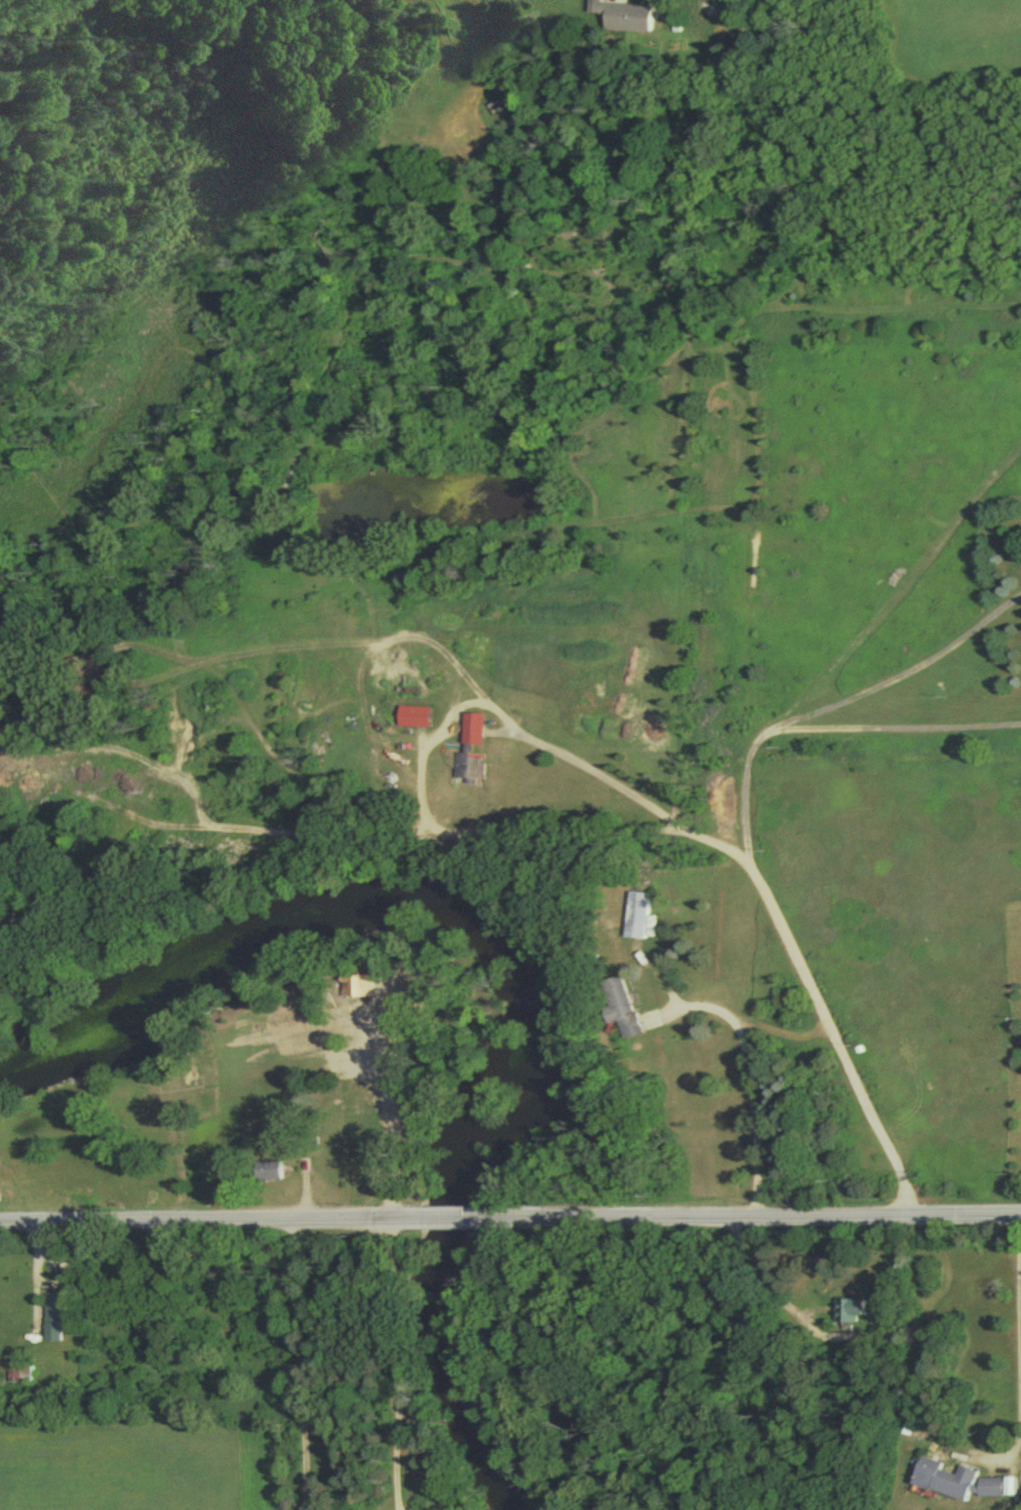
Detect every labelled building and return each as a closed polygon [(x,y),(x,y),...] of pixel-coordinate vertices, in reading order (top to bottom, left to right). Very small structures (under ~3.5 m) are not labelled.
[(590,18),(606,18),(605,35),(652,36),(653,10),(603,9),(603,0),(590,0),(590,18)] [(398,730),(429,730),(429,711),(398,711),(398,730)] [(482,718),(463,717),(462,757),(456,757),(455,784),(483,785),(484,757),(471,757),(471,749),(482,749),(482,718)] [(628,942),(650,942),(650,896),(628,896),(628,942)] [(374,980),(341,980),(341,1001),(374,1001),(374,980)] [(638,1021),(626,980),(601,987),(613,1028),(638,1021)] [(255,1166),(255,1185),(280,1185),(280,1166),(255,1166)] [(43,1345),(58,1345),(58,1299),(43,1299),(43,1345)] [(862,1303),(837,1303),(837,1326),(862,1326),(862,1303)] [(1015,1501),(1015,1470),(1005,1470),(1005,1480),(1004,1483),(1000,1482),(978,1482),(978,1475),(959,1469),(957,1478),(943,1474),(943,1467),(923,1461),(915,1490),(967,1505),(969,1497),(981,1500),(1015,1501)]
